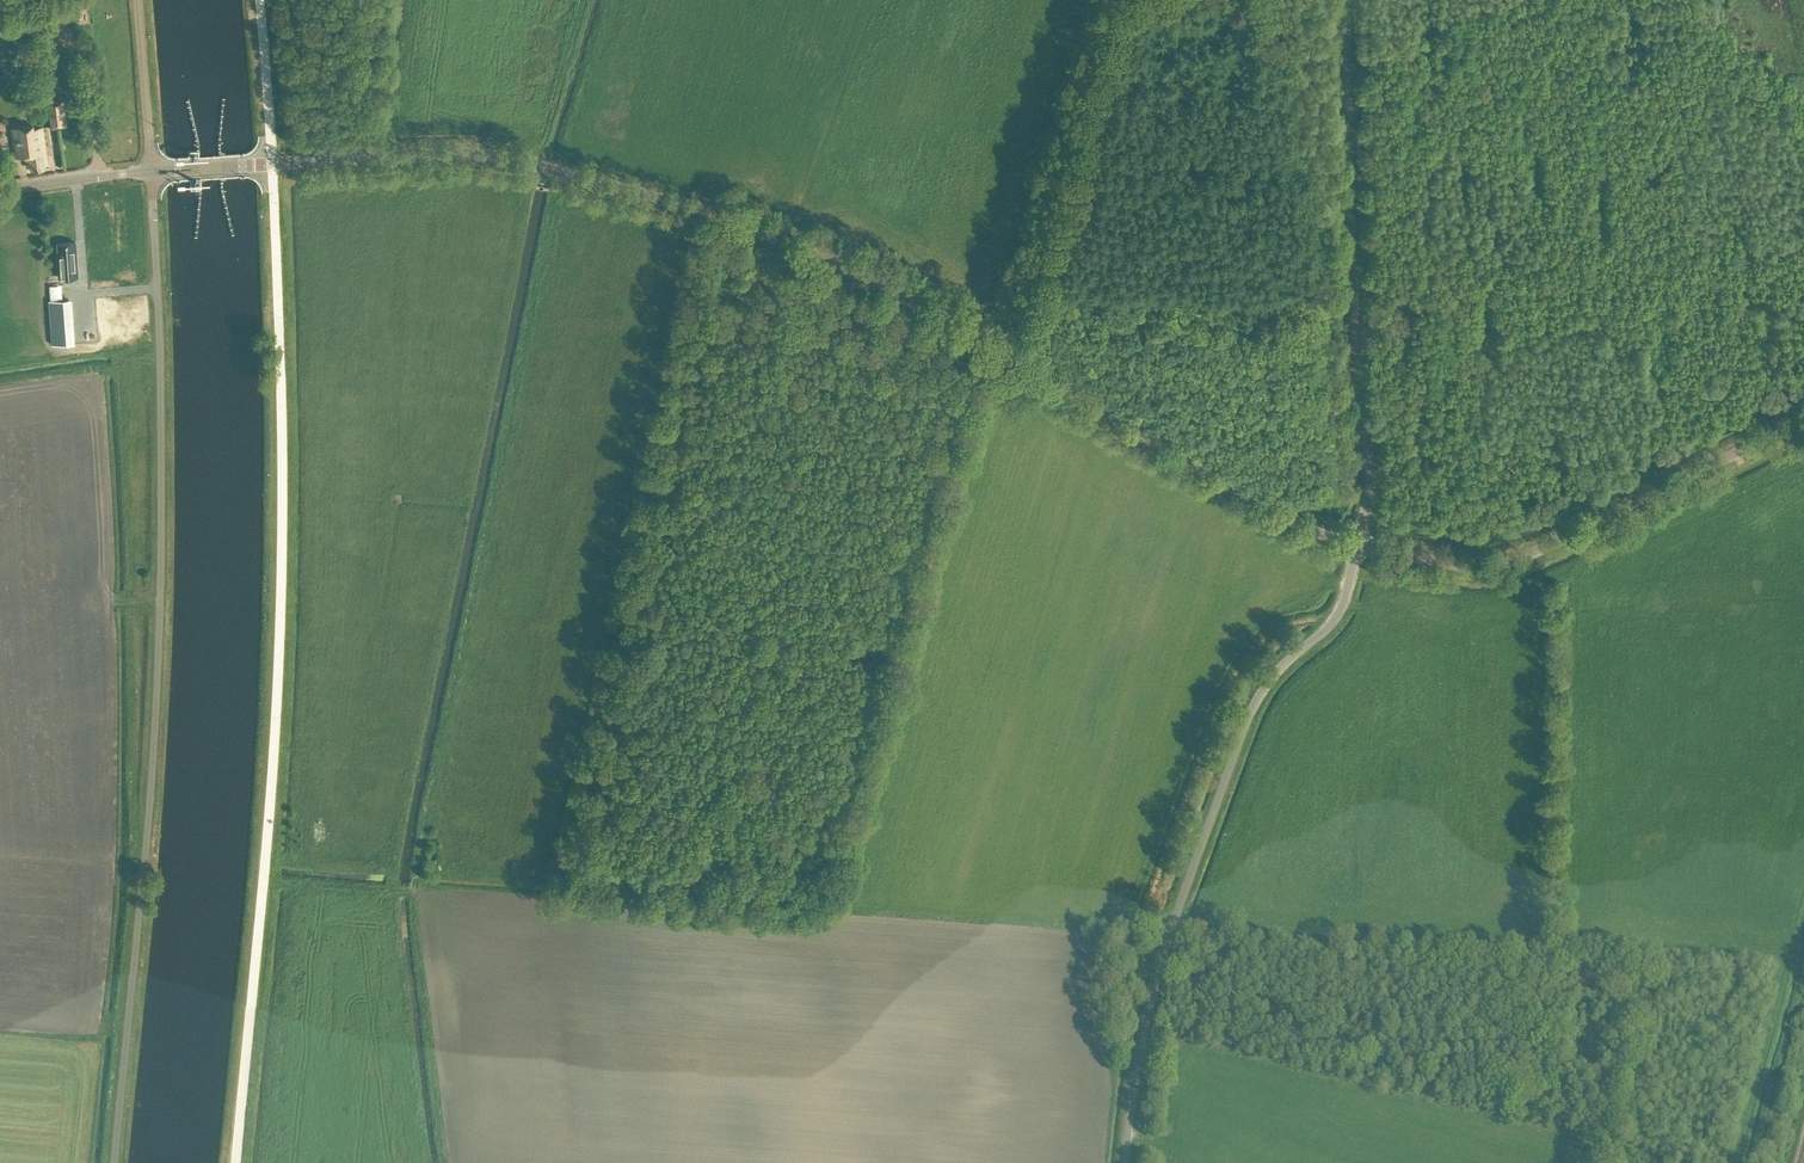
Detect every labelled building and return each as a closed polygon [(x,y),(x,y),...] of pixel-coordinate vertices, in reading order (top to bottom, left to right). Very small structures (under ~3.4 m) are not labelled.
[(13,2),(14,16),(37,14),(36,0),(13,2)] [(50,115),(51,128),(66,126),(65,113),(50,115)] [(49,163),(53,162),(47,124),(33,126),(32,122),(11,126),(16,157),(27,155),(28,166),(32,166),(33,169),(49,166),(49,163)] [(77,273),(75,239),(57,241),(58,253),(57,253),(59,275),(77,273)] [(50,297),(51,321),(70,320),(68,296),(50,297)] [(1528,535),(1531,543),(1539,540),(1536,532),(1528,535)]
